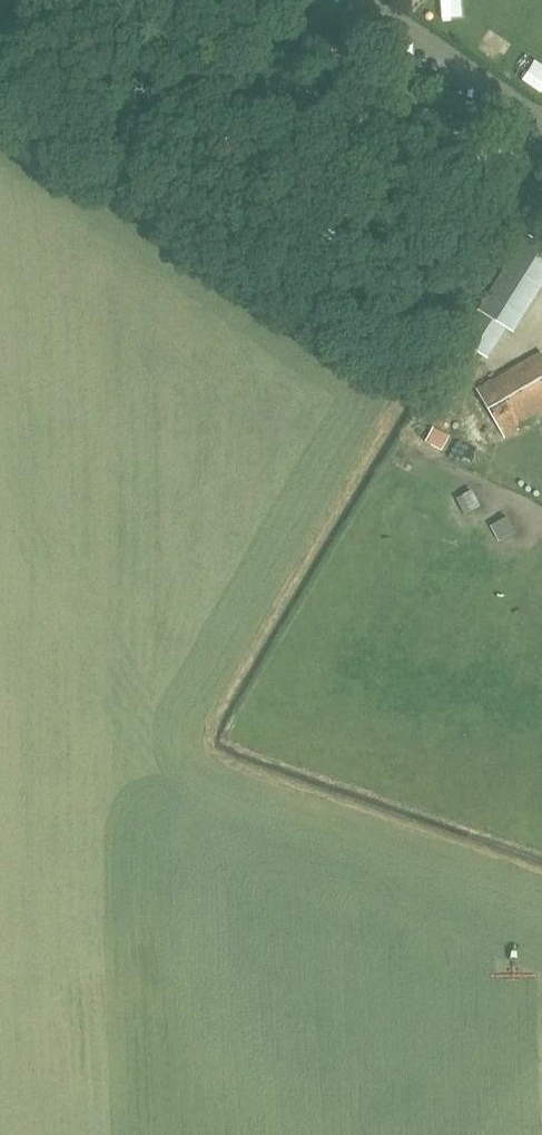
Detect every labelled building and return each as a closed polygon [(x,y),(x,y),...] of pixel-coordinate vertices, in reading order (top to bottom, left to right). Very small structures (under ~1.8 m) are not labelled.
[(460,342),(488,358),(506,328),(513,332),(541,286),(541,244),(527,234),(460,342)] [(541,350),(477,388),(505,437),(541,416),(541,352),(541,350)] [(438,422),(432,438),(452,445),(458,429),(438,422)] [(473,509),(486,500),(476,484),(463,494),(473,509)]
